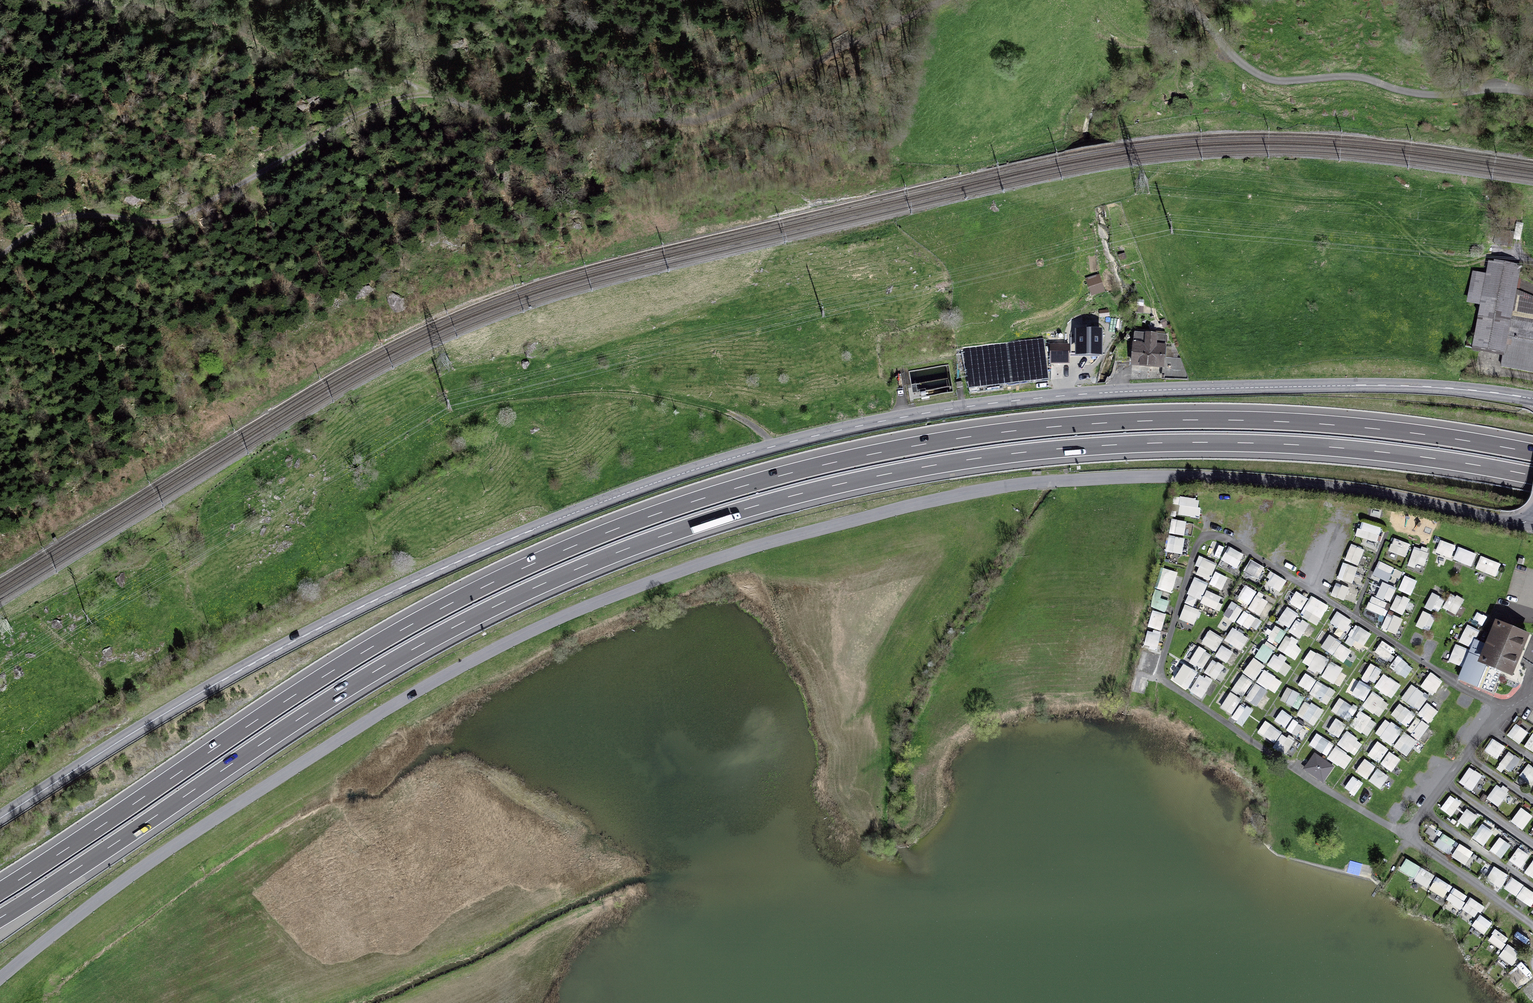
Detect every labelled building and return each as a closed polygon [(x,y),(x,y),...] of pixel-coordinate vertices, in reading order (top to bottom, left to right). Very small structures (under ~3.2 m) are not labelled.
[(1184,111),(1186,102),(1174,99),(1172,108),(1184,111)] [(1489,261),(1487,273),(1481,305),(1473,348),(1503,353),(1501,366),(1532,372),(1532,323),(1511,319),(1516,290),(1520,267),(1489,261)] [(1481,305),(1487,273),(1472,271),(1467,303),(1481,305)] [(1104,291),(1101,283),(1089,287),(1092,295),(1104,291)] [(1516,290),(1511,319),(1532,323),(1532,298),(1516,290)] [(1076,338),(1073,338),(1073,355),(1100,354),(1099,330),(1076,330),(1076,338)] [(1165,336),(1135,333),(1132,364),(1163,366),(1165,336)] [(968,391),(1048,380),(1044,344),(963,355),(968,391)] [(1068,346),(1050,346),(1051,364),(1069,363),(1068,346)] [(1166,378),(1188,379),(1180,359),(1167,358),(1166,378)] [(1201,517),(1203,499),(1183,497),(1181,516),(1201,517)] [(1380,515),(1391,518),(1393,510),(1382,508),(1380,515)] [(1379,542),(1382,526),(1359,522),(1356,538),(1379,542)] [(1185,539),(1175,536),(1176,528),(1170,527),(1165,550),(1182,554),(1185,539)] [(1185,536),(1185,527),(1177,527),(1176,536),(1185,536)] [(1406,558),(1411,544),(1394,538),(1389,551),(1406,558)] [(1451,559),(1457,546),(1441,539),(1436,552),(1451,559)] [(1213,542),(1208,554),(1220,558),(1224,546),(1213,542)] [(1345,560),(1359,566),(1366,549),(1352,544),(1345,560)] [(1417,564),(1426,566),(1430,549),(1414,546),(1409,566),(1416,568),(1417,564)] [(1222,562),(1239,568),(1244,553),(1227,547),(1222,562)] [(1459,547),(1453,559),(1466,565),(1471,552),(1459,547)] [(1199,567),(1196,575),(1209,580),(1217,562),(1200,555),(1195,565),(1199,567)] [(1497,575),(1500,562),(1480,557),(1477,570),(1497,575)] [(1260,578),(1265,566),(1250,559),(1244,572),(1260,578)] [(1373,575),(1389,582),(1395,568),(1379,561),(1373,575)] [(1338,578),(1353,584),(1358,567),(1344,562),(1338,578)] [(1162,569),(1158,588),(1180,593),(1183,573),(1162,569)] [(1217,571),(1210,584),(1221,590),(1228,578),(1217,571)] [(1279,593),(1287,580),(1272,571),(1265,584),(1279,593)] [(1405,575),(1399,590),(1412,596),(1418,581),(1405,575)] [(1193,577),(1185,603),(1198,607),(1206,581),(1193,577)] [(1331,596),(1344,601),(1349,588),(1337,582),(1331,596)] [(1391,602),(1397,588),(1382,582),(1376,596),(1391,602)] [(1243,598),(1241,602),(1249,606),(1257,591),(1242,583),(1236,594),(1243,598)] [(1346,600),(1356,604),(1361,589),(1352,585),(1346,600)] [(1207,589),(1200,602),(1216,610),(1222,597),(1207,589)] [(1258,591),(1249,609),(1267,619),(1277,601),(1258,591)] [(1289,603),(1301,610),(1308,599),(1297,591),(1289,603)] [(1167,594),(1153,593),(1151,631),(1165,632),(1167,594)] [(1439,613),(1445,600),(1432,593),(1425,606),(1439,613)] [(1398,594),(1391,609),(1403,615),(1411,601),(1398,594)] [(1454,594),(1446,609),(1457,614),(1464,599),(1454,594)] [(1372,596),(1367,609),(1383,616),(1388,603),(1372,596)] [(1320,625),(1328,604),(1309,597),(1302,618),(1320,625)] [(1232,602),(1223,615),(1234,622),(1242,610),(1232,602)] [(1194,625),(1200,611),(1185,604),(1179,618),(1194,625)] [(1282,616),(1278,620),(1287,628),(1297,617),(1285,606),(1279,613),(1282,616)] [(1242,611),(1238,622),(1257,631),(1262,620),(1242,611)] [(1346,634),(1354,622),(1338,612),(1330,624),(1346,634)] [(1430,630),(1436,618),(1423,612),(1417,625),(1430,630)] [(1388,613),(1382,629),(1397,635),(1404,619),(1388,613)] [(1306,642),(1314,628),(1298,619),(1290,633),(1306,642)] [(1524,635),(1499,624),(1489,646),(1475,640),(1458,679),(1474,685),(1476,682),(1481,684),(1480,686),(1489,690),(1493,679),(1497,680),(1502,669),(1505,671),(1510,660),(1513,661),(1524,635)] [(1268,638),(1280,643),(1285,631),(1274,626),(1268,638)] [(1350,639),(1365,647),(1372,633),(1357,626),(1350,639)] [(1233,628),(1225,640),(1236,647),(1244,634),(1233,628)] [(1202,644),(1216,652),(1224,638),(1210,630),(1202,644)] [(1159,649),(1158,632),(1145,633),(1146,650),(1159,649)] [(1343,662),(1352,652),(1329,633),(1320,644),(1343,662)] [(1287,635),(1278,650),(1294,659),(1302,644),(1287,635)] [(1266,641),(1256,656),(1266,663),(1276,648),(1266,641)] [(1382,641),(1375,652),(1389,661),(1396,650),(1382,641)] [(1449,661),(1460,666),(1468,648),(1457,644),(1449,661)] [(1215,656),(1227,663),(1234,652),(1222,645),(1215,656)] [(1197,647),(1190,663),(1204,669),(1211,653),(1197,647)] [(1311,649),(1302,664),(1319,675),(1328,660),(1311,649)] [(1287,676),(1293,664),(1274,654),(1267,666),(1287,676)] [(1408,677),(1414,665),(1397,657),(1391,669),(1408,677)] [(1254,658),(1243,671),(1254,680),(1265,667),(1254,658)] [(1213,659),(1205,671),(1222,682),(1230,670),(1213,659)] [(1373,684),(1381,673),(1365,661),(1358,672),(1373,684)] [(1349,673),(1330,662),(1322,677),(1340,688),(1349,673)] [(1182,664),(1174,680),(1189,688),(1197,671),(1182,664)] [(1264,670),(1257,683),(1276,693),(1283,681),(1264,670)] [(1316,682),(1298,671),(1292,681),(1309,692),(1316,682)] [(1244,696),(1253,681),(1238,672),(1229,688),(1244,696)] [(1434,694),(1443,681),(1431,672),(1421,685),(1434,694)] [(1201,673),(1190,693),(1202,700),(1213,680),(1201,673)] [(1376,687),(1393,698),(1401,685),(1384,674),(1376,687)] [(1317,681),(1310,694),(1328,704),(1335,691),(1317,681)] [(1363,701),(1371,689),(1360,681),(1352,693),(1363,701)] [(1402,700),(1419,709),(1427,693),(1410,684),(1402,700)] [(1264,711),(1273,695),(1255,685),(1246,700),(1264,711)] [(1287,688),(1280,701),(1297,710),(1304,697),(1287,688)] [(1364,705),(1379,717),(1390,704),(1375,692),(1364,705)] [(1229,693),(1220,708),(1232,715),(1240,700),(1229,693)] [(1333,709),(1351,720),(1357,709),(1339,698),(1333,709)] [(1307,699),(1297,714),(1314,726),(1325,711),(1307,699)] [(1243,726),(1254,711),(1242,702),(1231,718),(1243,726)] [(1427,702),(1418,713),(1430,722),(1439,711),(1427,702)] [(1400,704),(1391,714),(1406,727),(1415,717),(1400,704)] [(1275,722),(1287,727),(1292,715),(1280,710),(1275,722)] [(1360,711),(1351,727),(1368,736),(1377,721),(1360,711)] [(1479,724),(1482,715),(1475,712),(1472,722),(1479,724)] [(1322,727),(1339,738),(1346,726),(1329,716),(1322,727)] [(1415,718),(1408,733),(1422,739),(1429,725),(1415,718)] [(1287,729),(1296,736),(1303,726),(1293,719),(1287,729)] [(1386,719),(1375,734),(1391,745),(1402,731),(1386,719)] [(1266,721),(1257,732),(1285,754),(1295,743),(1266,721)] [(1520,744),(1529,733),(1516,724),(1508,735),(1520,744)] [(1338,744),(1355,755),(1364,742),(1346,731),(1338,744)] [(1412,749),(1418,753),(1424,745),(1404,732),(1394,747),(1408,756),(1412,749)] [(1532,752),(1532,732),(1525,747),(1532,752)] [(1317,733),(1309,744),(1326,755),(1334,745),(1317,733)] [(1485,749),(1499,758),(1506,747),(1493,738),(1485,749)] [(1368,740),(1364,755),(1383,760),(1387,745),(1368,740)] [(1328,758),(1344,770),(1353,758),(1336,746),(1328,758)] [(1389,751),(1381,763),(1393,771),(1401,759),(1389,751)] [(1509,751),(1500,764),(1511,772),(1520,758),(1509,751)] [(1333,767),(1315,754),(1306,767),(1324,779),(1333,767)] [(1436,755),(1428,766),(1436,773),(1445,762),(1436,755)] [(1360,756),(1351,768),(1366,779),(1376,767),(1360,756)] [(1520,776),(1532,786),(1532,785),(1532,768),(1529,764),(1520,776)] [(1470,767),(1460,783),(1473,791),(1483,775),(1470,767)] [(1370,780),(1380,788),(1389,777),(1378,769),(1370,780)] [(1487,800),(1500,807),(1509,790),(1496,783),(1487,800)] [(1442,808),(1459,818),(1467,807),(1450,796),(1442,808)] [(1511,821),(1523,830),(1532,817),(1532,816),(1522,807),(1511,821)] [(1469,808),(1458,820),(1468,828),(1478,816),(1469,808)] [(1482,825),(1473,838),(1485,846),(1494,834),(1482,825)] [(1442,833),(1435,846),(1449,854),(1457,842),(1442,833)] [(1500,837),(1491,850),(1502,858),(1511,845),(1500,837)] [(1459,843),(1451,856),(1466,865),(1474,852),(1459,843)] [(1519,847),(1509,860),(1522,869),(1531,856),(1519,847)] [(1399,869),(1427,888),(1435,876),(1407,857),(1399,869)] [(1504,886),(1508,872),(1491,868),(1488,882),(1504,886)] [(1446,897),(1452,884),(1435,877),(1429,890),(1446,897)] [(1532,906),(1532,904),(1532,891),(1511,878),(1504,890),(1532,906)] [(1452,888),(1446,901),(1462,908),(1468,895),(1452,888)] [(1470,897),(1462,909),(1476,917),(1483,905),(1470,897)] [(1480,914),(1473,927),(1485,934),(1493,922),(1480,914)] [(1514,936),(1526,944),(1532,934),(1521,926),(1514,936)] [(1496,929),(1488,940),(1501,949),(1509,938),(1496,929)] [(1499,956),(1512,966),(1521,954),(1507,945),(1499,956)] [(1522,961),(1515,966),(1522,975),(1529,969),(1522,961)] [(1532,999),(1532,982),(1524,988),(1532,999)]
